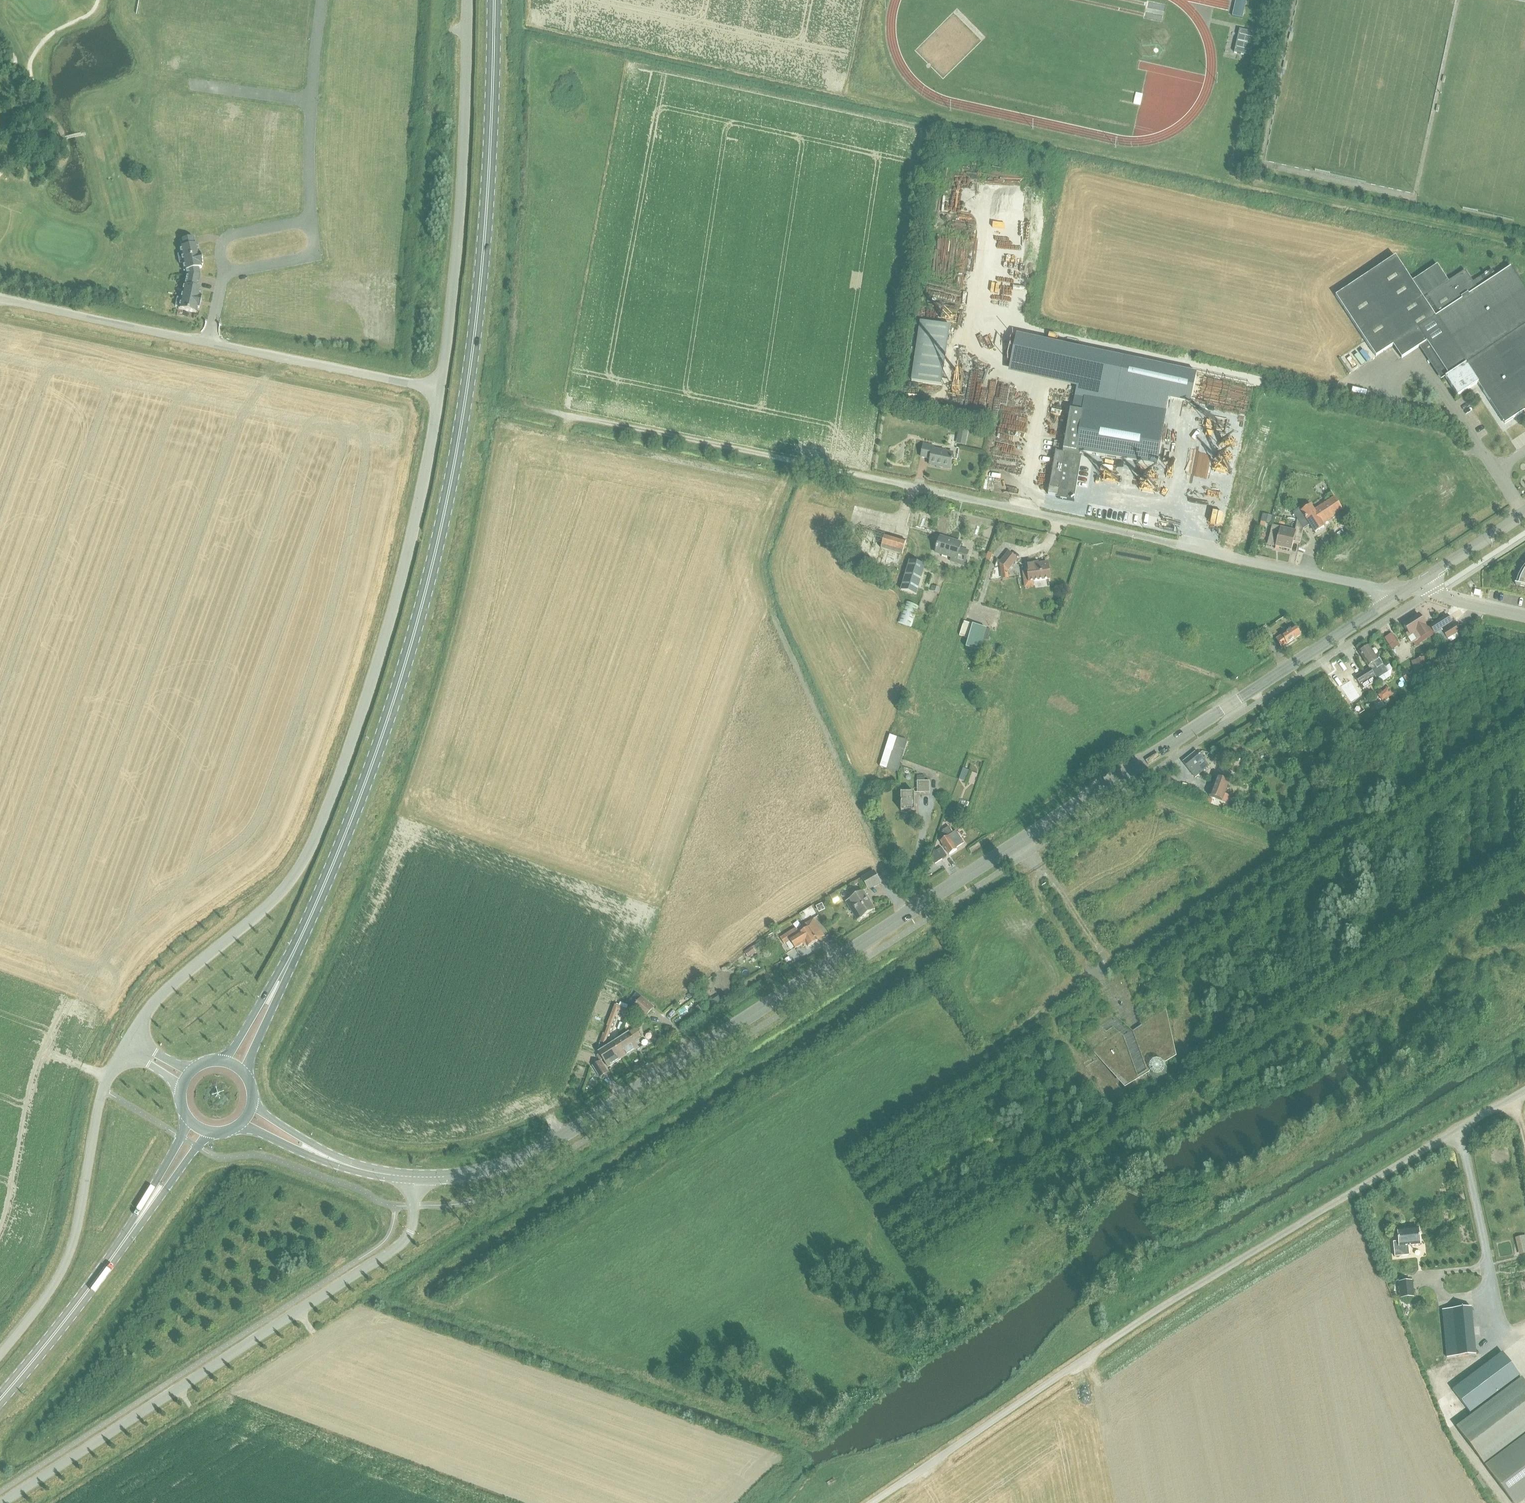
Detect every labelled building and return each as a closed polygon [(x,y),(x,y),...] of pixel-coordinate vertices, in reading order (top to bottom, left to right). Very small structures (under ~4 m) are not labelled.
[(1232,16),(1242,18),(1246,0),(1235,0),(1232,16)] [(1236,44),(1234,53),(1244,55),(1249,56),(1254,33),(1239,30),(1238,34),(1237,38),(1236,41),(1236,44)] [(1136,94),(1134,104),(1139,105),(1140,105),(1143,95),(1142,95),(1136,94)] [(301,144),(303,123),(294,123),(293,144),(301,144)] [(1015,205),(1024,205),(1023,182),(1014,182),(1015,205)] [(1004,252),(1006,239),(994,237),(991,250),(1004,252)] [(179,263),(182,263),(183,272),(185,271),(186,276),(199,273),(198,269),(201,268),(201,266),(202,266),(200,254),(199,254),(197,244),(194,245),(193,238),(180,240),(181,247),(179,248),(180,255),(178,255),(179,263)] [(1335,296),(1365,341),(1375,356),(1375,357),(1393,345),(1401,358),(1426,342),(1448,375),(1445,377),(1457,396),(1470,388),(1477,383),(1504,424),(1524,410),(1524,289),(1511,267),(1494,278),(1491,274),(1494,273),(1492,270),(1472,282),(1465,271),(1448,282),(1437,265),(1412,281),(1395,256),(1335,296)] [(1003,271),(1003,262),(990,262),(990,271),(1003,271)] [(178,307),(178,309),(196,313),(197,308),(199,308),(201,297),(199,297),(201,289),(197,288),(200,276),(199,273),(186,276),(184,285),(183,285),(180,299),(177,298),(175,307),(178,307)] [(942,388),(951,330),(921,324),(912,383),(942,388)] [(976,344),(980,355),(990,352),(986,341),(976,344)] [(1070,409),(1063,448),(1081,451),(1157,465),(1170,398),(1175,369),(1084,349),(1076,386),(1074,397),(1072,409),(1070,409)] [(959,431),(958,438),(966,439),(968,433),(959,431)] [(1054,441),(1052,452),(1055,452),(1062,454),(1063,448),(1059,447),(1059,442),(1054,441)] [(949,469),(953,453),(932,449),(933,446),(923,444),(921,457),(930,459),(929,465),(949,469)] [(1055,452),(1047,494),(1057,496),(1057,499),(1073,502),(1082,457),(1080,457),(1081,451),(1063,448),(1062,454),(1055,452)] [(1299,508),(1292,512),(1297,519),(1296,521),(1301,522),(1300,525),(1303,529),(1310,525),(1315,532),(1324,527),(1322,522),(1343,509),(1335,498),(1313,511),(1310,506),(1301,511),(1299,508)] [(1263,514),(1261,522),(1270,524),(1272,517),(1263,514)] [(1301,522),(1296,521),(1294,531),(1272,526),(1267,544),(1291,550),(1293,542),(1299,543),(1303,529),(1300,525),(1301,522)] [(885,535),(880,549),(902,555),(906,541),(885,535)] [(937,546),(936,546),(935,548),(936,548),(935,552),(951,557),(950,561),(964,565),(968,552),(959,549),(961,544),(940,537),(937,546)] [(1016,559),(1008,552),(999,563),(1008,570),(1016,559)] [(909,562),(901,591),(913,595),(921,565),(909,562)] [(1026,564),(1027,571),(1029,582),(1050,579),(1048,563),(1035,565),(1035,563),(1026,564)] [(1523,572),(1520,578),(1518,585),(1516,585),(1524,588),(1524,569),(1523,572)] [(897,623),(910,628),(918,607),(904,602),(897,623)] [(1446,614),(1429,625),(1434,633),(1451,622),(1446,614)] [(1425,625),(1418,615),(1403,624),(1408,633),(1407,634),(1412,643),(1429,632),(1424,625),(1425,625)] [(986,629),(964,622),(959,635),(968,638),(965,647),(979,652),(983,639),(986,629)] [(1456,623),(1442,632),(1447,639),(1461,631),(1456,623)] [(1281,648),(1301,635),(1295,626),(1276,639),(1281,648)] [(1267,645),(1272,642),(1265,632),(1260,635),(1267,645)] [(1392,634),(1385,639),(1389,646),(1396,641),(1392,634)] [(1388,672),(1379,658),(1377,660),(1374,655),(1376,654),(1377,652),(1375,649),(1373,649),(1371,650),(1369,646),(1359,652),(1369,668),(1355,678),(1362,689),(1377,680),(1377,679),(1388,672)] [(1424,657),(1415,660),(1418,671),(1426,665),(1424,657)] [(1350,682),(1341,687),(1350,702),(1359,696),(1350,682)] [(1294,709),(1285,716),(1288,720),(1297,713),(1294,709)] [(879,766),(897,772),(907,741),(889,735),(879,766)] [(1196,751),(1183,762),(1195,777),(1208,766),(1196,751)] [(960,776),(959,779),(966,782),(970,770),(963,768),(960,776)] [(1230,796),(1224,794),(1229,781),(1215,777),(1209,796),(1228,803),(1230,796)] [(917,793),(929,792),(929,781),(917,781),(917,793)] [(914,793),(900,793),(901,811),(902,811),(903,813),(907,813),(909,811),(914,811),(914,793)] [(942,831),(939,840),(949,855),(957,850),(955,848),(963,842),(956,832),(953,834),(949,827),(942,831)] [(935,864),(947,856),(941,848),(936,851),(933,850),(931,858),(935,864)] [(863,881),(867,888),(879,881),(873,871),(853,882),(855,885),(863,881)] [(875,910),(862,890),(849,899),(861,918),(875,910)] [(835,893),(830,896),(834,903),(839,900),(835,893)] [(807,926),(805,927),(797,932),(795,929),(780,938),(784,943),(789,940),(795,949),(805,942),(808,947),(817,941),(815,938),(822,933),(813,919),(806,923),(807,926)] [(744,952),(747,957),(755,952),(752,947),(744,952)] [(1173,1053),(1161,988),(1161,986),(1159,987),(1134,1003),(1141,1026),(1132,1031),(1115,1015),(1082,1037),(1081,1038),(1082,1039),(1126,1084),(1146,1071),(1147,1075),(1151,1079),(1157,1080),(1163,1079),(1167,1074),(1168,1068),(1166,1063),(1163,1060),(1173,1053)] [(636,993),(628,1002),(634,1007),(632,1008),(645,1018),(654,1007),(642,997),(636,993)] [(683,1005),(693,997),(690,993),(680,1001),(683,1005)] [(719,997),(712,1001),(715,1006),(722,1001),(719,997)] [(607,1026),(601,1042),(605,1043),(616,1014),(617,1012),(625,1015),(627,1009),(628,1006),(620,1003),(618,1006),(614,1005),(606,1026),(607,1026)] [(700,1005),(696,1008),(700,1015),(704,1012),(700,1005)] [(629,1033),(613,1043),(623,1058),(638,1048),(629,1033)] [(608,1067),(623,1058),(613,1043),(598,1052),(599,1054),(596,1056),(600,1061),(601,1060),(603,1059),(608,1067)] [(601,1060),(600,1061),(592,1066),(600,1077),(608,1072),(601,1060)] [(1398,1241),(1393,1242),(1394,1256),(1409,1255),(1408,1248),(1408,1246),(1420,1245),(1418,1228),(1397,1230),(1398,1241)] [(1514,1238),(1519,1255),(1524,1254),(1524,1236),(1514,1238)] [(1400,1298),(1413,1297),(1412,1281),(1399,1282),(1400,1298)] [(1475,1355),(1473,1326),(1471,1307),(1442,1310),(1446,1357),(1475,1355)] [(1469,1413),(1519,1376),(1501,1353),(1452,1390),(1469,1413)] [(1524,1432),(1524,1384),(1521,1378),(1457,1426),(1484,1463),(1524,1432)] [(1486,1465),(1514,1502),(1520,1502),(1524,1499),(1524,1436),(1486,1465)]
